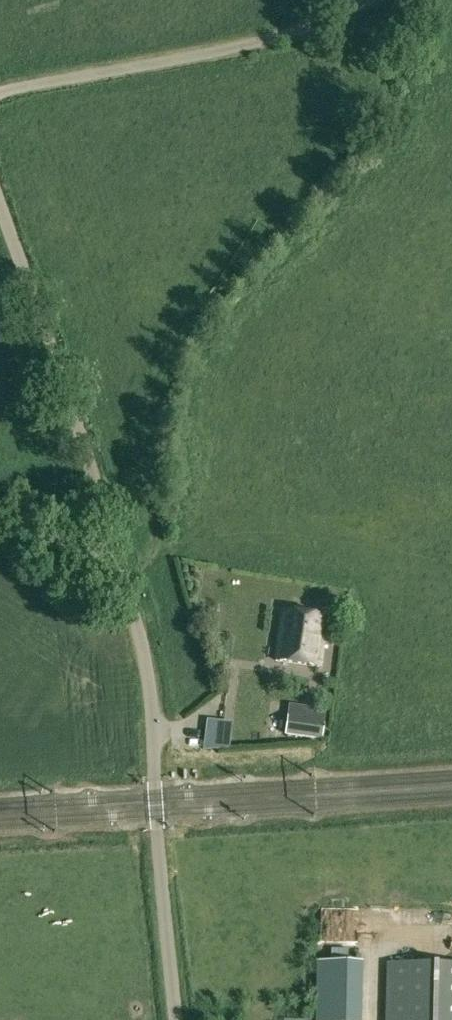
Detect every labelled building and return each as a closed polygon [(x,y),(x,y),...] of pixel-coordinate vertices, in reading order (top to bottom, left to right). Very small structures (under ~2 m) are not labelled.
[(326,617),(283,611),(276,661),(319,666),(326,617)] [(324,721),(288,716),(285,734),(322,740),(324,721)] [(208,719),(203,750),(216,749),(220,721),(208,719)] [(362,962),(317,961),(316,1019),(285,1019),(361,1019),(362,962)] [(387,1019),(451,1019),(451,965),(388,963),(387,1019)]
